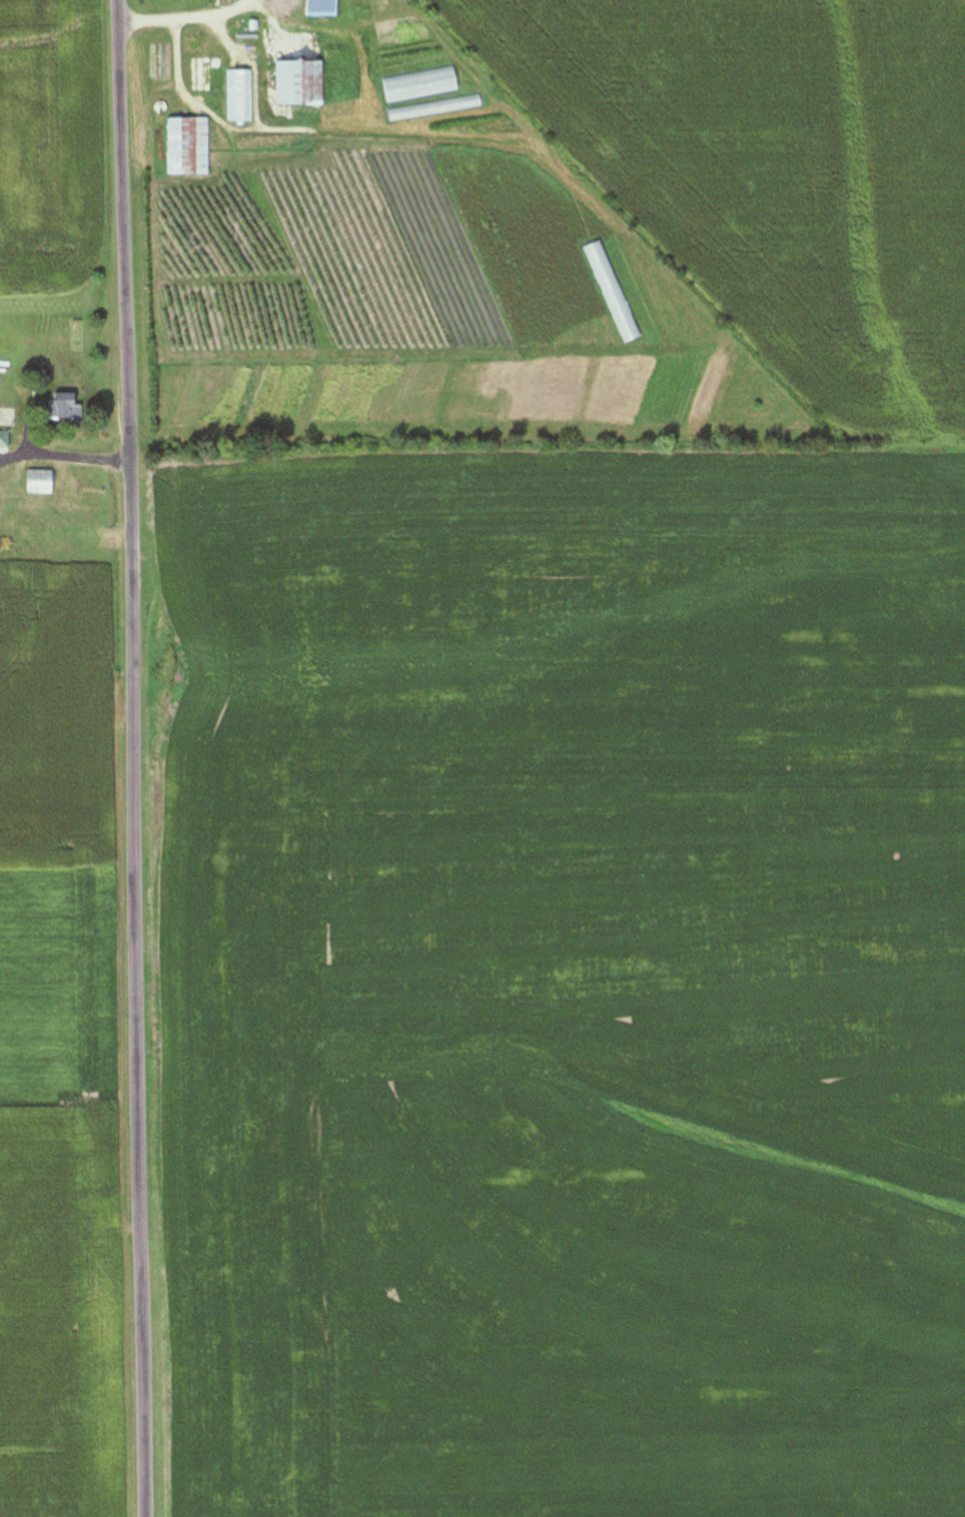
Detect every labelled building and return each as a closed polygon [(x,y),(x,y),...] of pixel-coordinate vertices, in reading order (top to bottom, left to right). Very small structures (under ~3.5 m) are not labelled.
[(212,70),(221,70),(221,60),(191,60),(191,93),(212,93),(212,70)] [(277,106),(323,106),(323,62),(277,62),(277,106)] [(233,70),(226,70),(226,105),(234,105),(233,70)] [(167,176),(208,176),(208,119),(167,119),(167,176)] [(82,404),(76,404),(76,395),(49,395),(49,422),(82,422),(82,404)] [(0,410),(0,427),(13,427),(13,410),(0,410)] [(0,432),(0,449),(8,449),(8,432),(0,432)] [(52,472),(28,472),(28,495),(52,495),(52,472)]
